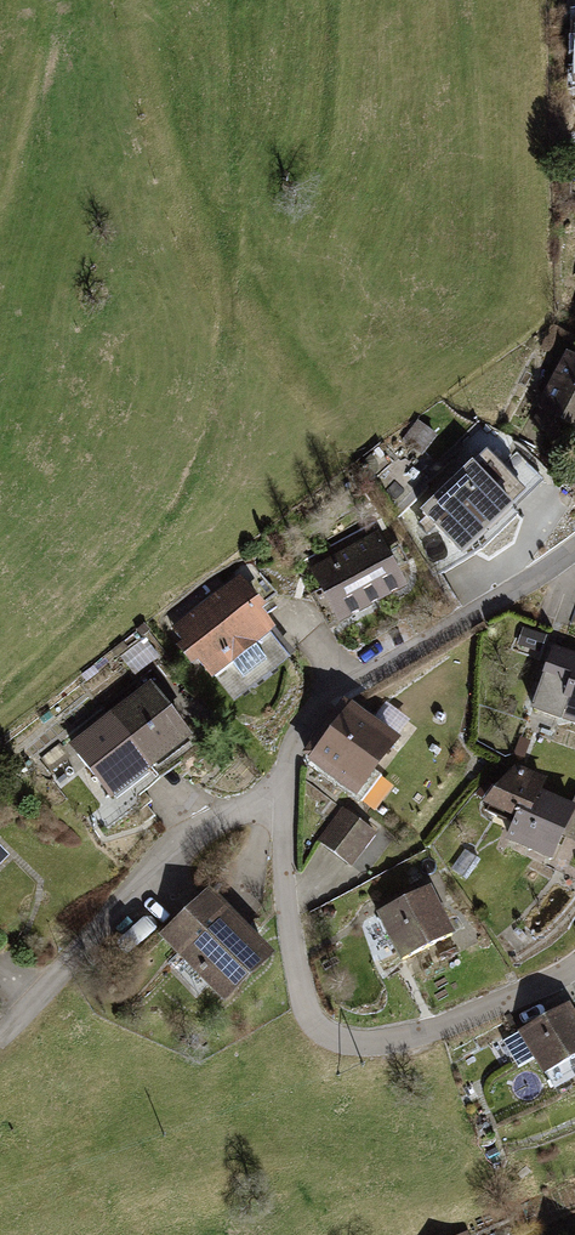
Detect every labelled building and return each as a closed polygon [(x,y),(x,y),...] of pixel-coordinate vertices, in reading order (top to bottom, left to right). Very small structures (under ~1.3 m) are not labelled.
[(565,353),(535,408),(539,411),(530,427),(553,439),(561,426),(574,434),(574,358),(565,353)] [(417,420),(403,440),(422,454),(437,434),(417,420)] [(501,466),(483,448),(419,510),(461,553),(541,475),(517,451),(501,466)] [(338,623),(406,586),(396,569),(387,551),(376,532),(309,569),(338,623)] [(398,545),(387,551),(396,569),(407,563),(398,545)] [(239,572),(169,627),(180,640),(175,644),(191,664),(197,659),(211,676),(274,627),(260,608),(265,604),(239,572)] [(524,628),(518,644),(539,652),(545,635),(524,628)] [(552,643),(529,707),(560,718),(563,711),(574,715),(574,651),(552,643)] [(148,680),(108,711),(151,766),(191,734),(148,680)] [(398,736),(349,700),(305,759),(355,795),(398,736)] [(151,766),(108,711),(68,744),(109,798),(151,766)] [(519,737),(513,754),(524,757),(530,741),(519,737)] [(514,769),(496,809),(520,820),(511,841),(558,861),(574,823),(574,805),(552,795),(555,787),(514,769)] [(377,832),(342,807),(317,841),(353,866),(377,832)] [(465,849),(451,869),(466,880),(480,860),(465,849)] [(430,884),(375,912),(399,959),(454,931),(430,884)] [(208,887),(160,933),(223,999),(271,953),(208,887)] [(518,1030),(543,1072),(574,1054),(574,1013),(568,1001),(518,1030)]
